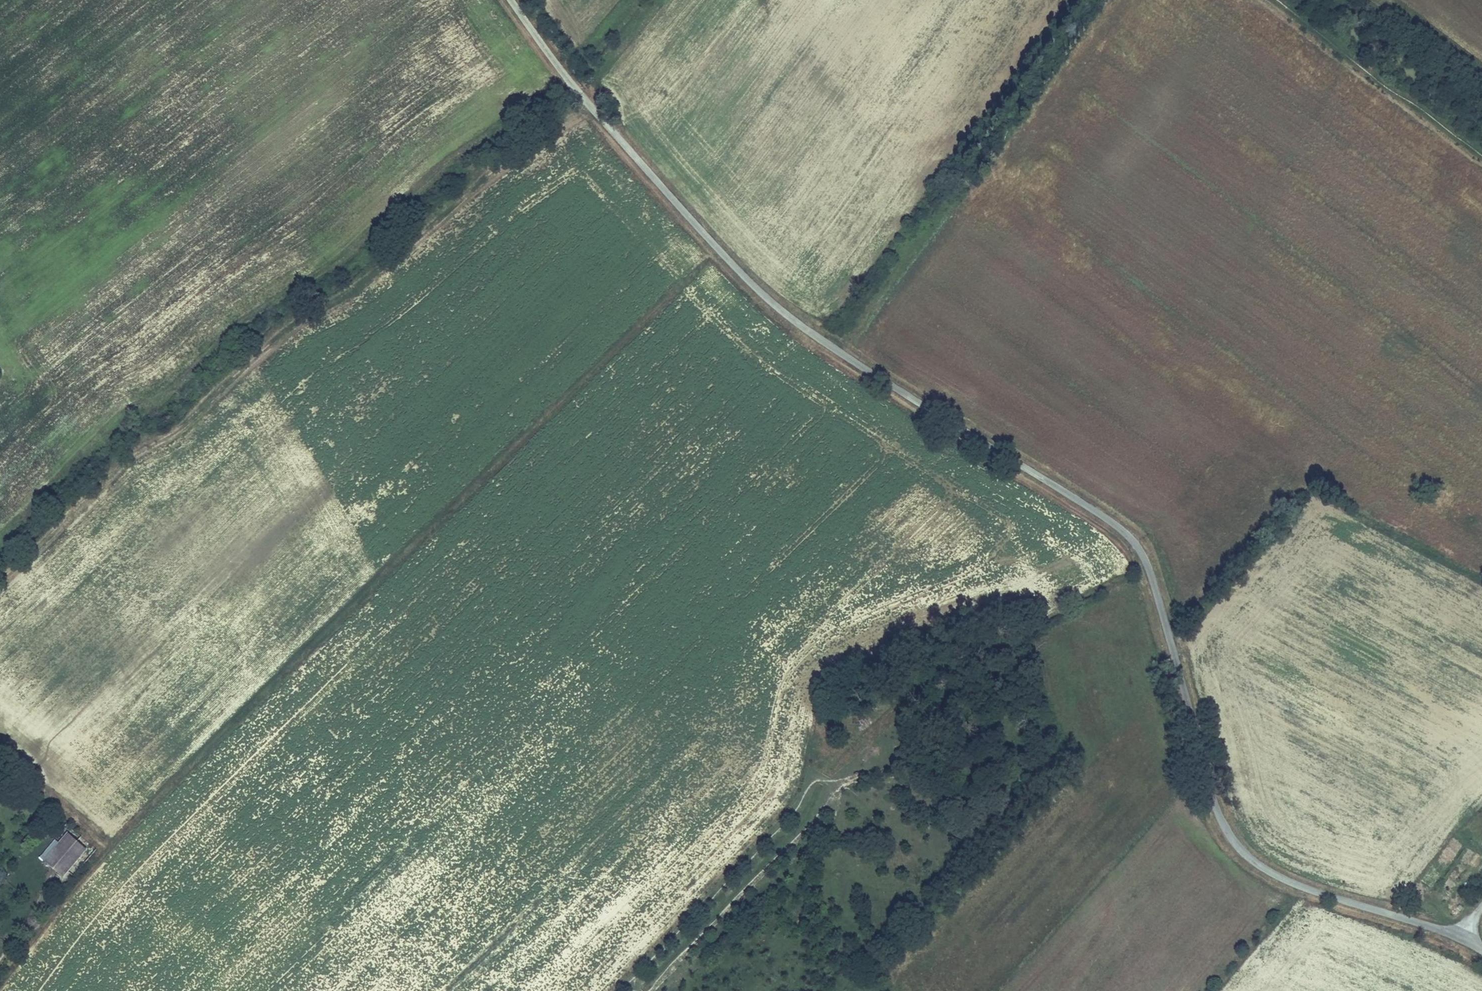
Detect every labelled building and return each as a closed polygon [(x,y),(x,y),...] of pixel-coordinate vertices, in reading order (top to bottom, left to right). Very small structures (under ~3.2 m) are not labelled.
[(819,421),(823,413),(808,406),(804,414),(819,421)] [(68,831),(43,860),(63,878),(88,847),(68,831)]
